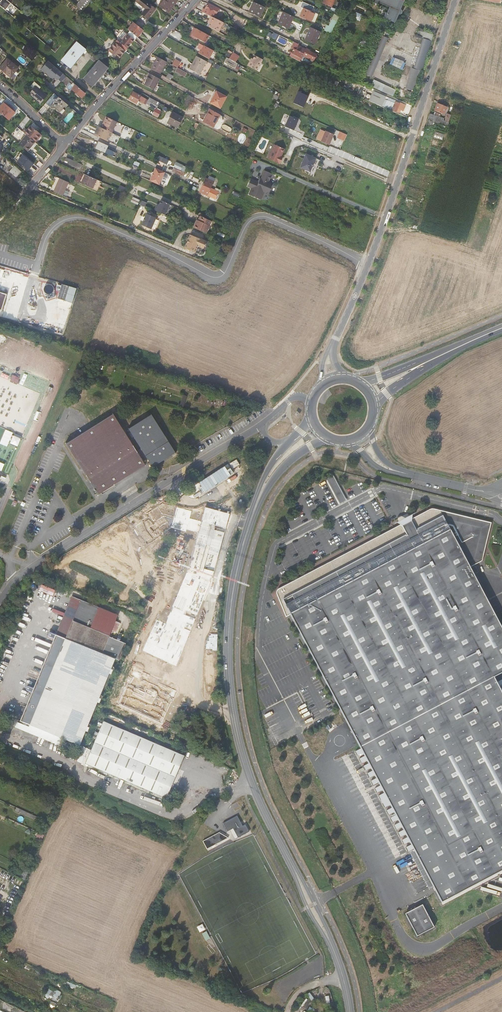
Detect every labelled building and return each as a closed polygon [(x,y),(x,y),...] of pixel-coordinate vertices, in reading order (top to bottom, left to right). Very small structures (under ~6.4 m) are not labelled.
[(5,9),(10,3),(7,0),(0,0),(0,5),(5,9)] [(82,12),(91,0),(81,0),(75,6),(82,12)] [(148,18),(155,8),(143,0),(136,0),(135,1),(145,9),(141,14),(148,18)] [(173,6),(168,2),(166,0),(162,0),(159,4),(169,11),(173,6)] [(402,11),(390,6),(375,0),(374,0),(373,2),(378,4),(379,2),(390,7),(388,13),(386,12),(384,16),(391,19),(396,21),(399,14),(400,14),(401,13),(402,13),(402,12),(402,11)] [(404,1),(402,0),(375,0),(390,6),(402,11),(402,10),(401,9),(404,1)] [(253,1),(250,9),(253,10),(260,14),(264,7),(253,1)] [(215,18),(217,15),(220,8),(209,3),(205,9),(204,9),(203,12),(213,17),(215,18)] [(311,21),(315,13),(304,8),(300,16),(311,21)] [(253,10),(250,9),(248,12),(258,17),(260,14),(253,10)] [(278,22),(283,12),(279,10),(274,21),(278,22)] [(288,28),(293,16),(283,12),(278,22),(288,28)] [(331,33),(340,16),(335,13),(329,25),(327,24),(325,29),(331,33)] [(211,27),(221,33),(226,23),(215,18),(213,17),(211,21),(213,22),(212,25),(211,27)] [(182,20),(179,23),(192,30),(189,36),(196,39),(197,36),(200,37),(199,40),(204,43),(206,39),(208,36),(193,28),(194,27),(182,20)] [(131,26),(141,34),(144,30),(134,23),(131,26)] [(138,37),(141,34),(131,26),(128,30),(130,31),(138,37)] [(307,37),(317,42),(321,33),(312,28),(307,37)] [(135,40),(138,37),(130,31),(121,43),(127,48),(134,39),(135,40)] [(286,44),(289,39),(274,32),(271,37),(286,44)] [(377,40),(385,44),(388,38),(379,35),(377,40)] [(125,52),(128,49),(127,48),(121,43),(117,40),(115,43),(109,50),(118,58),(124,51),(125,52)] [(373,49),(381,52),(385,44),(377,40),(373,49)] [(427,52),(430,43),(423,40),(420,50),(427,52)] [(71,68),(86,50),(77,42),(62,61),(71,68)] [(197,48),(200,49),(198,53),(210,58),(214,49),(199,43),(197,48)] [(311,63),(313,64),(315,60),(318,54),(310,51),(311,50),(307,48),(307,49),(296,44),(294,48),(297,50),(296,53),(303,57),(302,59),(311,63)] [(174,50),(184,55),(186,51),(177,45),(174,50)] [(377,63),(381,52),(373,49),(369,60),(377,63)] [(420,72),(427,52),(420,50),(413,70),(420,72)] [(229,59),(236,62),(239,56),(233,52),(229,59)] [(300,61),(302,59),(303,57),(296,53),(293,58),(300,61)] [(19,59),(26,65),(30,61),(23,55),(19,59)] [(253,62),(251,61),(248,65),(257,70),(261,62),(261,63),(263,59),(256,55),(254,59),(253,62)] [(190,69),(200,74),(207,61),(198,56),(190,69)] [(403,69),(406,61),(393,56),(390,64),(403,69)] [(151,69),(160,74),(167,61),(158,57),(151,69)] [(223,66),(234,72),(238,64),(236,62),(229,59),(228,58),(223,66)] [(1,68),(11,77),(19,68),(8,59),(1,68)] [(58,80),(63,74),(48,61),(41,69),(53,79),(54,78),(58,80)] [(93,87),(109,68),(100,61),(86,78),(84,80),(93,87)] [(177,67),(175,71),(185,76),(188,72),(177,67)] [(158,85),(161,79),(149,73),(145,80),(147,81),(145,85),(157,92),(160,86),(158,85)] [(63,82),(66,84),(68,82),(71,84),(71,85),(73,87),(71,90),(81,98),(84,94),(72,83),(73,82),(67,77),(63,82)] [(374,80),(371,87),(394,95),(397,88),(374,80)] [(29,94),(41,104),(48,96),(36,86),(29,94)] [(299,90),(293,102),(304,107),(310,95),(299,90)] [(128,100),(136,104),(139,99),(140,100),(139,102),(144,104),(146,100),(133,92),(128,100)] [(211,103),(221,108),(227,97),(217,92),(211,103)] [(55,94),(44,106),(48,110),(51,107),(59,114),(65,108),(66,108),(67,108),(69,106),(55,94)] [(158,106),(160,103),(150,97),(148,100),(158,106)] [(375,113),(378,105),(361,97),(359,101),(357,105),(375,113)] [(8,119),(15,111),(4,102),(0,106),(0,112),(8,119)] [(447,108),(438,104),(435,111),(445,115),(447,108)] [(162,110),(156,107),(153,114),(159,117),(162,110)] [(211,110),(204,122),(214,127),(217,128),(218,128),(221,123),(221,121),(218,120),(221,116),(211,110)] [(168,123),(178,128),(183,119),(173,113),(168,123)] [(111,132),(116,121),(106,116),(103,121),(104,122),(103,125),(101,128),(102,128),(111,132)] [(285,127),(294,131),(298,120),(290,117),(285,127)] [(35,142),(40,135),(30,127),(25,133),(27,135),(35,142)] [(119,136),(111,132),(102,128),(99,135),(106,138),(107,136),(117,140),(119,136)] [(321,141),(329,145),(334,134),(326,131),(321,141)] [(19,144),(27,151),(31,146),(26,142),(29,138),(34,143),(35,142),(27,135),(19,144)] [(97,145),(96,149),(112,156),(114,152),(106,149),(107,145),(98,141),(96,144),(97,145)] [(275,145),(268,159),(280,164),(283,157),(281,156),(285,149),(275,145)] [(306,154),(300,167),(310,171),(312,167),(314,163),(316,158),(306,154)] [(17,162),(28,171),(34,164),(23,155),(17,162)] [(71,165),(82,170),(83,166),(80,165),(69,159),(68,160),(66,158),(65,161),(67,162),(67,163),(71,165)] [(16,176),(21,170),(15,165),(12,169),(10,167),(8,169),(10,171),(16,176)] [(161,178),(164,171),(154,167),(152,174),(161,178)] [(269,183),(269,182),(272,174),(265,171),(261,179),(260,179),(259,182),(251,179),(248,187),(252,188),(249,195),(261,200),(264,193),(266,193),(267,192),(268,192),(270,191),(270,190),(271,188),(271,187),(271,185),(270,184),(269,183)] [(83,174),(79,183),(96,190),(100,181),(83,174)] [(148,180),(158,184),(161,178),(152,174),(148,180)] [(57,178),(51,191),(60,194),(63,187),(65,181),(57,178)] [(208,196),(213,186),(204,182),(199,192),(208,196)] [(130,202),(137,205),(139,200),(133,197),(130,202)] [(158,207),(156,211),(167,216),(171,205),(162,201),(159,208),(158,207)] [(141,225),(151,229),(156,218),(146,213),(144,218),(145,218),(143,221),(141,225)] [(193,228),(206,233),(211,221),(200,216),(199,219),(197,225),(195,224),(193,228)] [(185,248),(195,252),(197,247),(199,246),(204,248),(207,242),(190,235),(185,248)] [(59,294),(57,297),(72,302),(77,288),(59,282),(55,293),(59,294)] [(13,374),(11,380),(18,382),(20,377),(13,374)] [(123,480),(146,465),(144,461),(148,459),(153,467),(177,453),(173,447),(152,414),(129,428),(142,448),(137,451),(133,444),(113,413),(94,425),(66,444),(83,469),(99,495),(112,487),(123,480)] [(11,443),(18,445),(22,436),(15,433),(11,443)] [(340,504),(347,501),(334,476),(327,479),(340,504)] [(173,518),(176,507),(162,503),(147,513),(154,523),(164,516),(173,518)] [(191,511),(176,507),(173,518),(170,528),(186,533),(187,530),(198,533),(190,567),(164,624),(156,621),(142,651),(176,667),(213,577),(230,514),(204,507),(202,521),(189,518),(191,511)] [(499,685),(501,684),(501,679),(497,682),(494,677),(501,673),(501,627),(495,613),(480,585),(471,567),(483,560),(492,523),(438,509),(435,509),(434,509),(433,509),(432,509),(431,509),(412,519),(413,520),(406,523),(403,525),(402,524),(284,586),(281,587),(279,588),(279,589),(278,590),(278,591),(278,592),(278,593),(281,600),(287,616),(292,614),(336,700),(343,711),(347,720),(395,812),(421,861),(436,892),(441,901),(450,896),(467,887),(499,871),(501,869),(501,691),(499,685)] [(40,590),(53,595),(56,590),(42,584),(40,590)] [(71,596),(55,634),(115,659),(119,660),(126,644),(109,638),(118,616),(71,596)] [(79,745),(115,659),(55,634),(49,632),(48,632),(48,633),(47,633),(48,634),(49,635),(54,637),(33,689),(27,686),(26,686),(26,687),(25,688),(25,689),(31,692),(19,721),(79,745)] [(135,671),(123,705),(160,723),(172,691),(135,671)] [(168,799),(185,757),(103,722),(86,764),(168,799)] [(15,811),(30,817),(31,814),(16,808),(15,811)] [(237,816),(223,823),(227,832),(231,830),(235,839),(249,831),(245,824),(242,826),(237,816)] [(219,832),(203,841),(207,849),(227,838),(219,832)] [(20,878),(24,880),(29,869),(25,867),(20,878)] [(417,937),(434,928),(422,905),(405,914),(417,937)] [(48,988),(44,995),(56,1001),(61,991),(55,988),(54,991),(48,988)]
